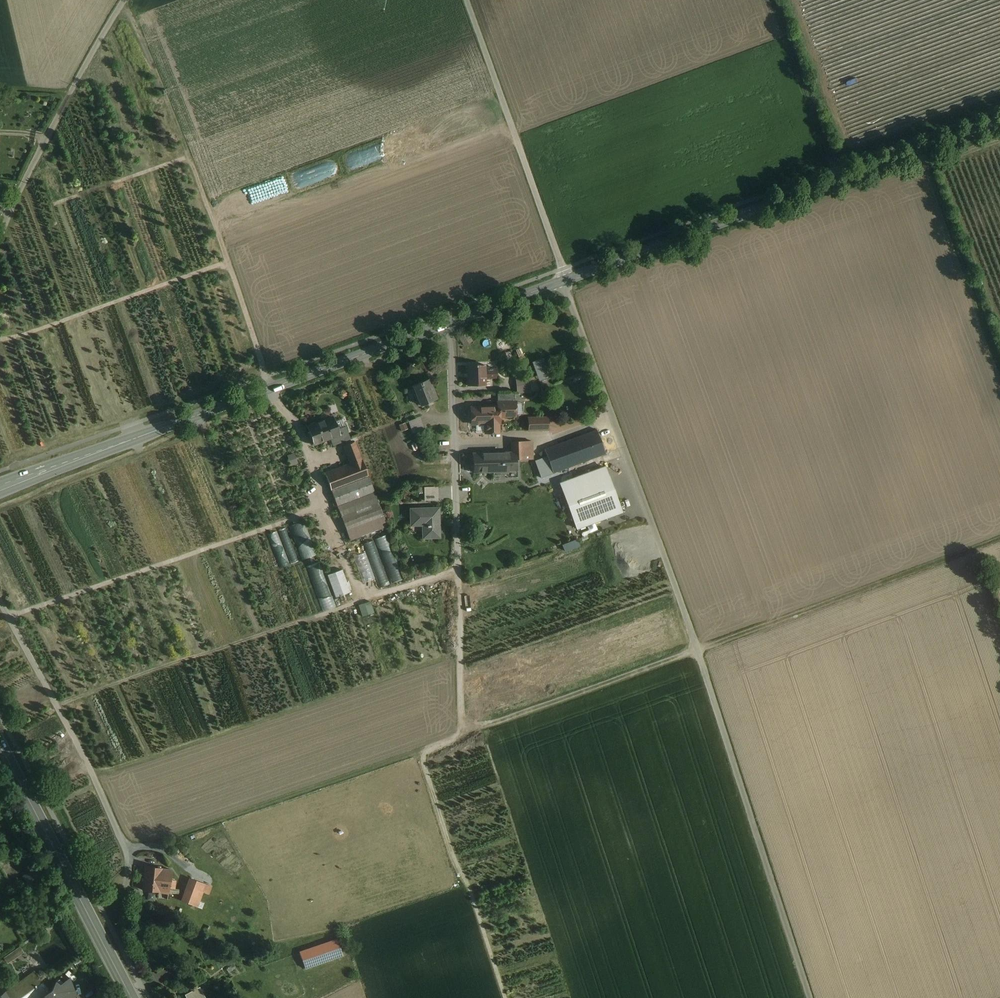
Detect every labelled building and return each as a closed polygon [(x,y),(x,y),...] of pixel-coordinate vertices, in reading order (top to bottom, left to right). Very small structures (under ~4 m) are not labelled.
[(534,360),(541,380),(552,376),(545,356),(534,360)] [(484,365),(466,366),(467,385),(484,385),(484,378),(484,369),(484,365)] [(495,370),(495,369),(484,369),(484,378),(495,378),(498,378),(498,370),(495,370)] [(535,371),(516,375),(520,393),(539,389),(535,371)] [(436,398),(428,379),(412,385),(420,405),(436,398)] [(514,402),(513,393),(496,394),(497,403),(514,402)] [(514,416),(514,402),(497,403),(497,406),(498,406),(498,416),(514,416)] [(497,406),(470,407),(470,424),(484,424),(497,423),(498,423),(498,416),(498,406),(497,406)] [(422,416),(409,419),(413,433),(426,429),(422,416)] [(313,444),(330,438),(339,435),(337,430),(332,417),(315,423),(314,422),(310,424),(309,425),(307,426),(313,444)] [(547,429),(547,417),(536,418),(536,430),(547,429)] [(536,430),(536,418),(528,418),(528,430),(536,430)] [(498,432),(497,423),(484,424),(485,432),(498,432)] [(339,435),(330,438),(332,445),(349,438),(344,427),(337,430),(339,435)] [(595,430),(544,449),(546,457),(552,473),(604,453),(595,430)] [(531,441),(510,442),(511,453),(512,452),(512,460),(517,460),(532,459),(531,441)] [(343,446),(350,464),(361,460),(354,442),(343,446)] [(511,453),(471,454),(472,472),(512,471),(512,460),(512,452),(511,453)] [(546,457),(534,461),(540,477),(552,473),(546,457)] [(361,460),(350,464),(325,474),(349,540),(387,526),(362,459),(361,460)] [(604,467),(595,470),(594,470),(586,473),(585,473),(585,474),(578,476),(577,476),(569,480),(569,479),(568,479),(568,480),(559,483),(576,528),(585,525),(586,525),(585,524),(593,522),(594,522),(594,521),(603,518),(611,515),(611,516),(612,515),(611,515),(621,512),(619,507),(618,503),(604,467)] [(437,500),(436,487),(423,487),(423,500),(437,500)] [(437,508),(409,509),(410,522),(421,521),(422,538),(438,537),(437,522),(437,515),(437,508)] [(303,523),(291,527),(302,558),(314,553),(303,523)] [(286,529),(280,531),(291,561),(297,559),(286,529)] [(276,532),(267,535),(278,567),(288,564),(276,532)] [(400,578),(385,536),(376,540),(391,581),(400,578)] [(387,582),(372,542),(365,544),(380,585),(387,582)] [(364,553),(355,557),(362,579),(372,575),(364,553)] [(319,563),(308,567),(323,609),(333,606),(319,563)] [(160,869),(143,867),(141,890),(158,892),(160,869)] [(37,868),(23,877),(30,887),(43,879),(37,868)] [(169,870),(160,869),(158,892),(167,893),(167,888),(172,889),(173,881),(168,880),(169,870)] [(205,884),(190,879),(181,901),(196,907),(205,884)] [(337,940),(299,952),(304,968),(342,956),(337,940)] [(5,956),(9,961),(25,951),(21,945),(5,956)] [(201,971),(190,977),(195,986),(206,981),(201,971)] [(42,997),(71,997),(73,989),(71,990),(67,980),(62,984),(57,979),(51,991),(49,992),(42,997)] [(25,994),(27,997),(42,997),(49,992),(42,982),(25,994)] [(5,992),(9,997),(20,997),(25,994),(17,984),(5,992)] [(153,989),(157,997),(161,997),(164,997),(159,986),(153,989)] [(186,994),(188,997),(201,997),(200,996),(203,994),(199,987),(186,994)]
